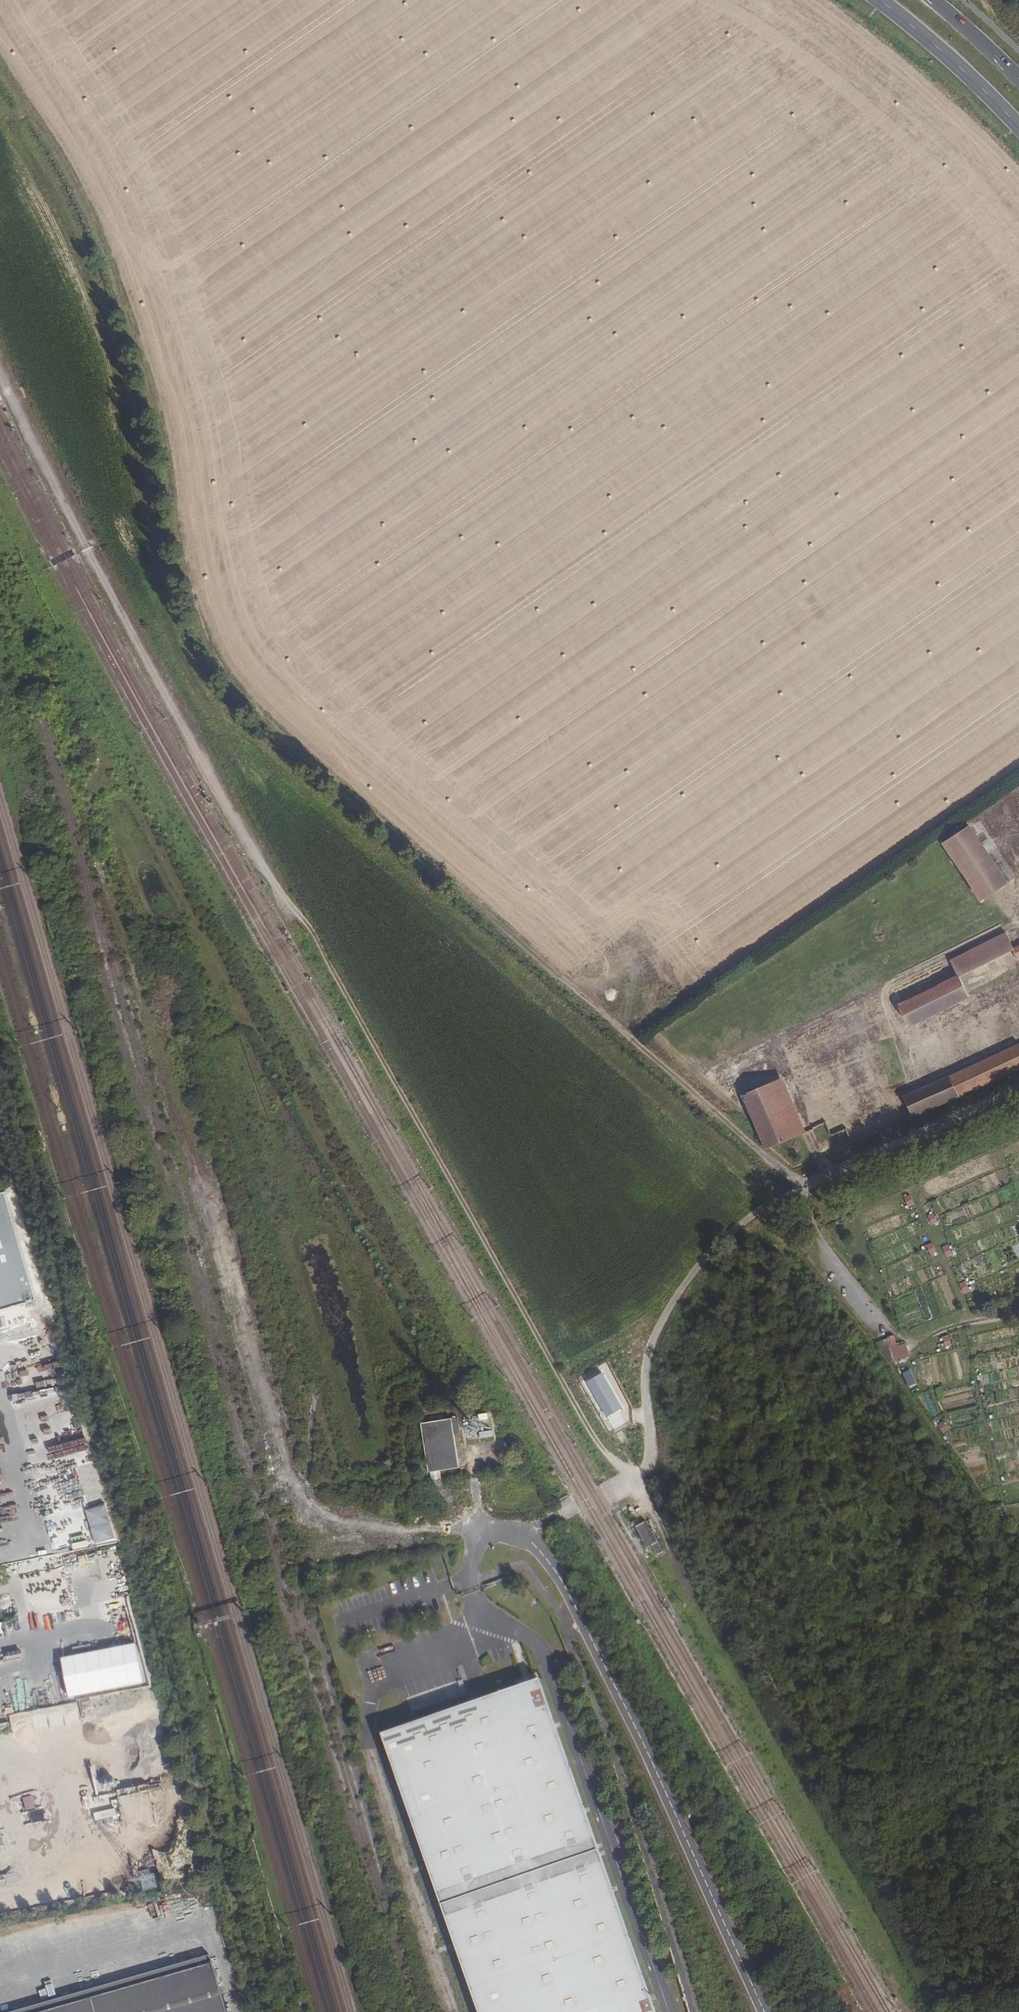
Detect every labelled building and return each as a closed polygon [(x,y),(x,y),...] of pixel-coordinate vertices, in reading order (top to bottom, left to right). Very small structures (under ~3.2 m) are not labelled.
[(982,812),(948,835),(986,889),(998,882),(1007,876),(1018,867),(982,812)] [(1007,876),(998,882),(1002,886),(1010,880),(1007,876)] [(1009,927),(951,955),(959,971),(1016,942),(1009,927)] [(959,971),(899,1002),(908,1020),(914,1021),(971,994),(959,971)] [(960,1068),(972,1092),(1018,1068),(1018,1041),(960,1068)] [(789,1077),(748,1093),(768,1146),(810,1131),(789,1077)] [(33,1299),(3,1192),(0,1193),(0,1309),(33,1299)] [(933,1224),(939,1222),(936,1212),(930,1215),(933,1224)] [(947,1347),(953,1346),(951,1335),(945,1336),(947,1347)] [(894,1361),(910,1359),(908,1344),(898,1346),(897,1337),(891,1338),(894,1361)] [(912,1370),(904,1374),(911,1388),(919,1384),(912,1370)] [(440,1470),(459,1467),(454,1435),(460,1434),(457,1417),(451,1418),(420,1423),(428,1472),(431,1472),(440,1470)] [(945,1422),(940,1425),(945,1434),(950,1431),(945,1422)] [(431,1472),(432,1480),(441,1478),(440,1470),(431,1472)] [(650,1520),(638,1526),(649,1549),(662,1543),(650,1520)] [(381,1734),(478,2011),(655,2011),(539,1679),(381,1734)] [(77,1704),(11,1715),(14,1734),(80,1723),(77,1704)] [(35,1796),(25,1797),(26,1811),(36,1810),(35,1796)] [(214,1963),(44,2011),(228,2011),(214,1963)]
